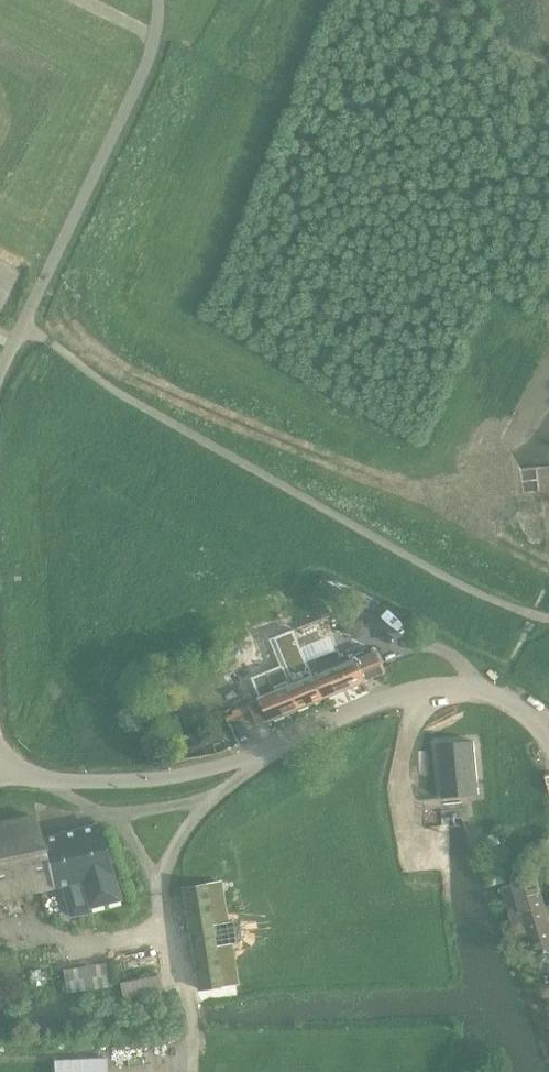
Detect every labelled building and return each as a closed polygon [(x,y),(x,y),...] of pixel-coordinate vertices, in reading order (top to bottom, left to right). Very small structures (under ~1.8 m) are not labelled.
[(263,699),(252,704),(261,725),(325,698),(317,677),(315,678),(310,665),(310,664),(304,649),(296,630),(274,639),(286,667),(254,680),(263,699)] [(332,638),(304,649),(310,664),(310,665),(315,678),(317,677),(325,698),(367,681),(368,680),(387,672),(379,651),(359,660),(358,659),(344,666),(338,653),(332,638)] [(438,745),(443,798),(480,794),(475,742),(438,745)] [(62,886),(71,916),(91,912),(90,908),(125,898),(100,824),(41,839),(35,817),(0,824),(0,898),(62,886)] [(499,834),(486,837),(489,847),(501,844),(499,834)] [(506,868),(496,870),(499,883),(509,881),(506,868)] [(507,902),(514,922),(515,921),(520,936),(530,935),(537,957),(548,953),(548,917),(548,915),(548,906),(546,907),(536,872),(513,878),(519,899),(507,902)] [(221,884),(184,889),(200,989),(237,984),(221,884)] [(109,962),(64,970),(67,993),(113,986),(109,962)] [(159,975),(120,983),(124,1000),(163,992),(159,975)]
